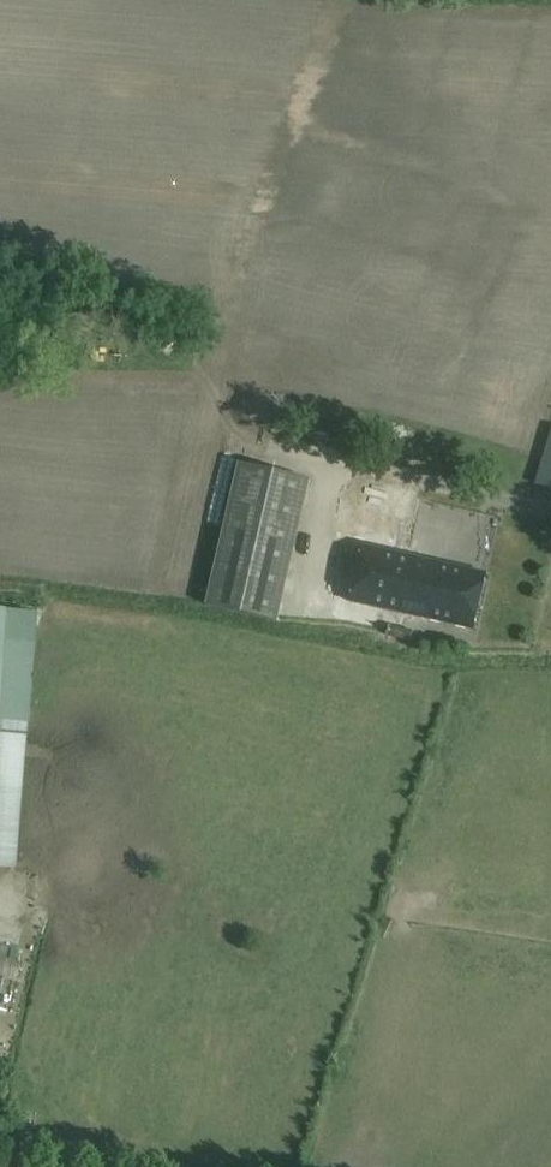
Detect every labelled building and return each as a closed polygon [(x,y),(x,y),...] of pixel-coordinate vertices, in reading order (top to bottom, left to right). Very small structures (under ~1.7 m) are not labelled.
[(550,487),(550,427),(533,482),(550,487)] [(310,479),(240,463),(207,605),(278,621),(310,479)] [(487,573),(363,545),(349,603),(474,632),(487,573)] [(0,609),(0,865),(13,866),(32,611),(0,609)]
